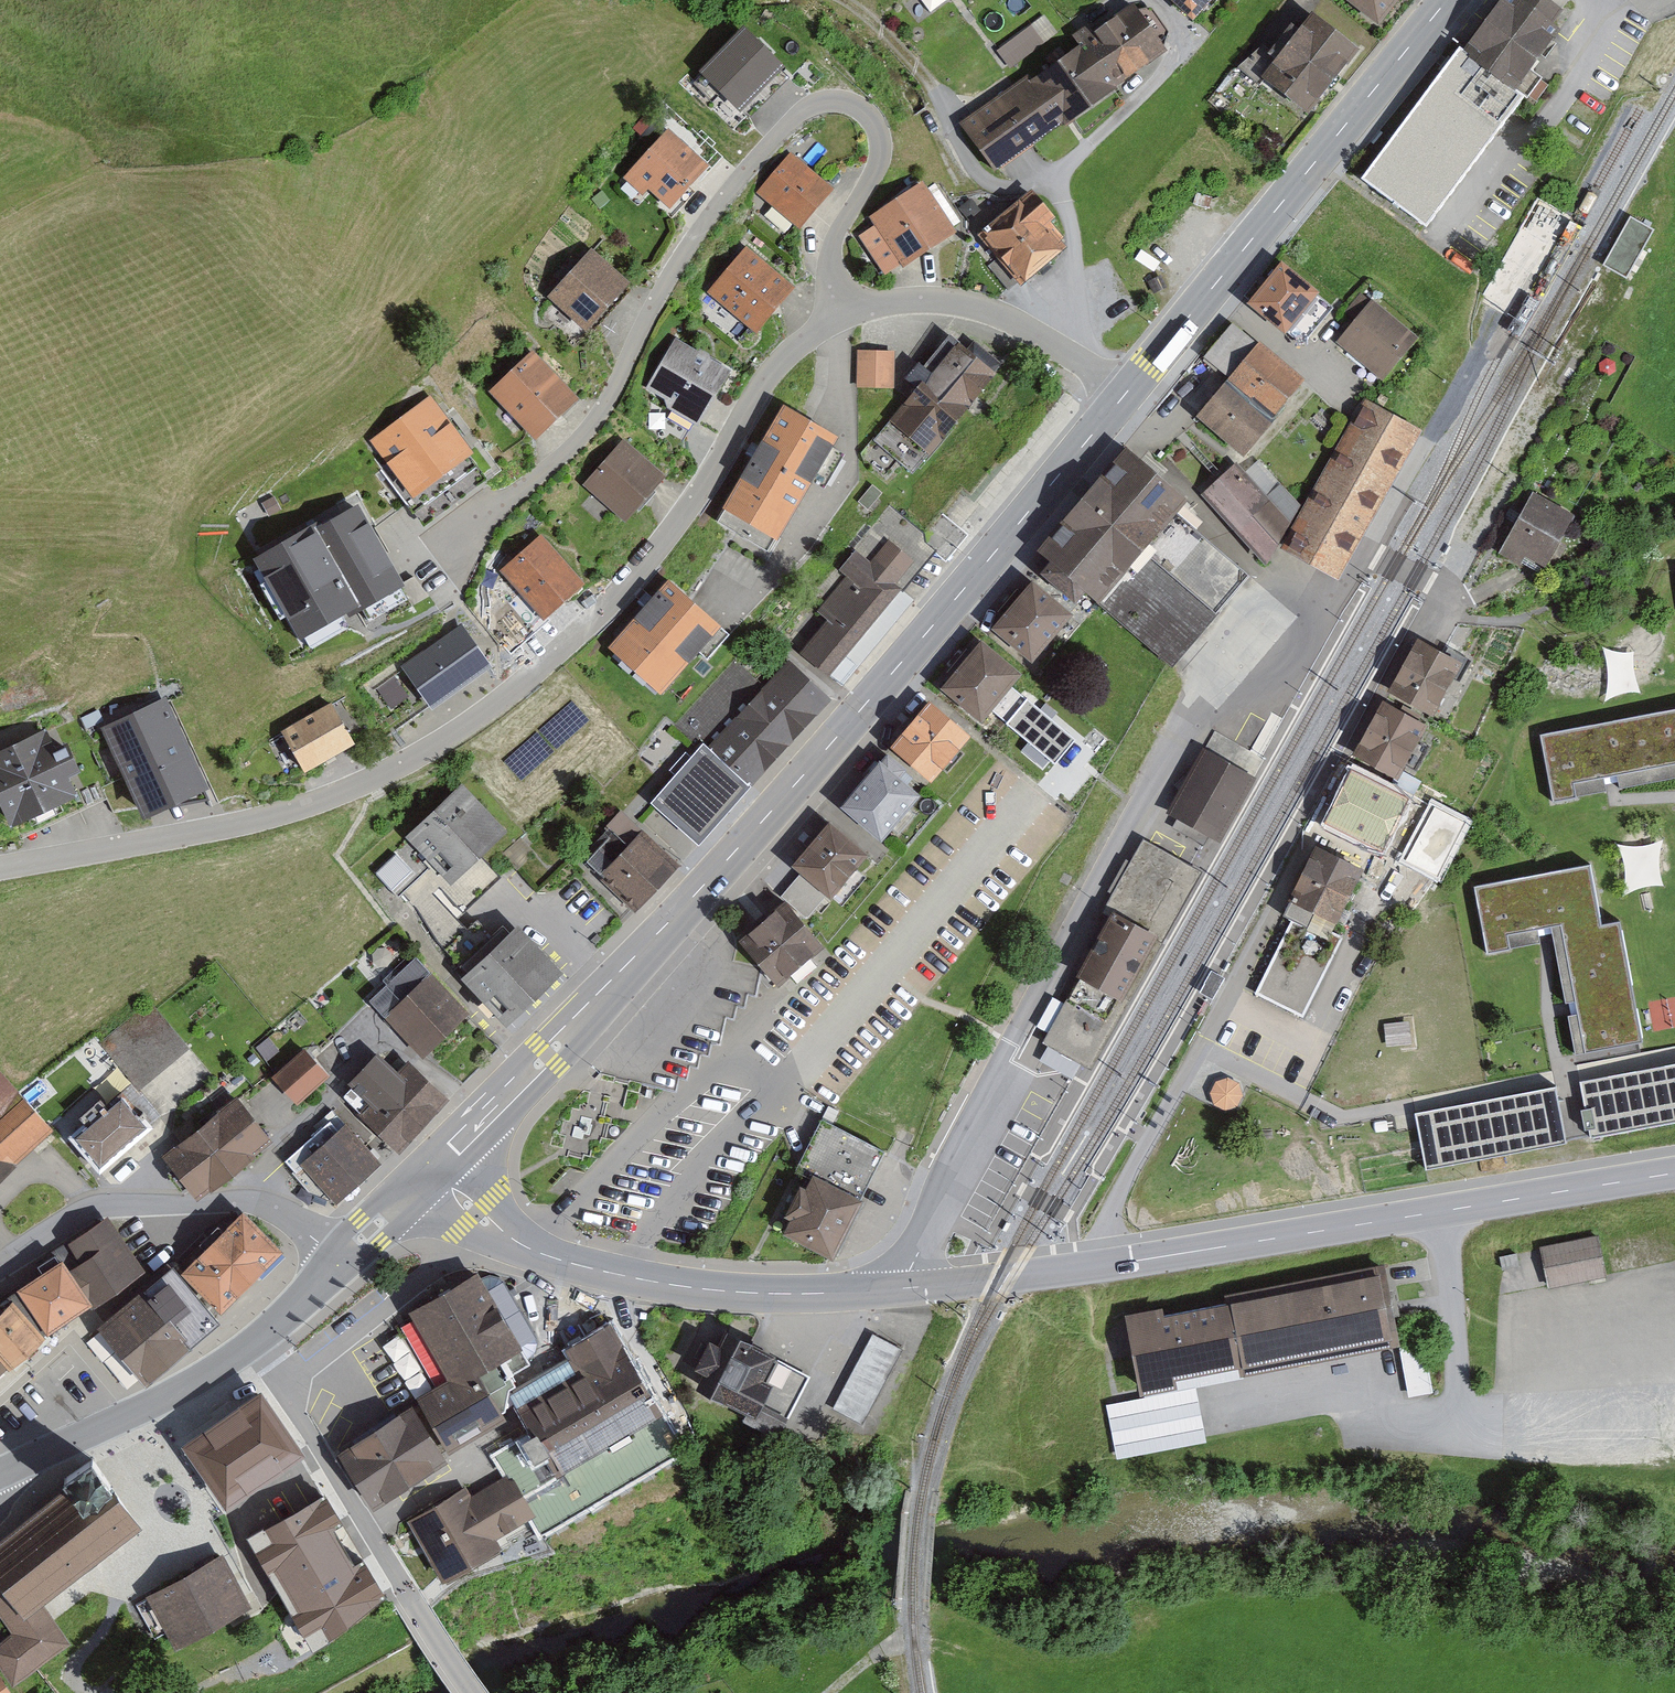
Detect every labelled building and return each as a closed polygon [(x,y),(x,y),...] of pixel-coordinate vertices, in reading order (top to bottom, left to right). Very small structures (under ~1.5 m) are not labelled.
[(1190,12),(1201,0),(1176,0),(1190,12)] [(1390,27),(1411,0),(1354,0),(1390,27)] [(1463,43),(1539,97),(1583,36),(1575,30),(1585,16),(1562,0),(1494,0),(1463,43)] [(1134,6),(1083,42),(1114,85),(1136,69),(1165,49),(1134,6)] [(1317,12),(1268,72),(1319,114),(1368,54),(1317,12)] [(998,50),(1009,66),(1056,32),(1044,16),(998,50)] [(701,69),(738,106),(784,60),(748,23),(701,69)] [(964,122),(997,168),(1047,133),(1114,85),(1083,42),(1081,38),(964,122)] [(1539,97),(1463,43),(1366,178),(1442,232),(1539,97)] [(670,210),(712,164),(669,125),(623,175),(643,193),(647,189),(670,210)] [(834,187),(793,152),(760,190),(801,225),(834,187)] [(921,178),(872,213),(878,221),(861,233),(887,270),(904,259),(907,263),(956,228),(921,178)] [(1033,183),(980,230),(987,238),(973,249),(1006,286),(1019,274),(1026,282),(1068,246),(1051,226),(1063,216),(1033,183)] [(1611,253),(1635,262),(1656,211),(1631,201),(1611,253)] [(796,282),(749,244),(712,289),(759,327),(796,282)] [(548,294),(586,327),(626,279),(587,247),(548,294)] [(1288,329),(1320,290),(1280,257),(1248,296),(1288,329)] [(1383,377),(1418,334),(1372,298),(1337,341),(1383,377)] [(1205,355),(1230,373),(1258,338),(1234,320),(1205,355)] [(699,421),(730,367),(671,332),(639,386),(699,421)] [(924,390),(969,427),(1014,372),(988,351),(968,335),(959,347),(947,338),(912,380),(924,390)] [(1258,338),(1230,373),(1275,409),(1303,373),(1258,338)] [(534,433),(580,390),(535,342),(488,384),(534,433)] [(899,350),(857,351),(857,383),(899,383),(899,350)] [(1199,411),(1245,449),(1275,409),(1230,373),(1199,411)] [(969,427),(924,390),(896,425),(879,445),(924,482),(969,427)] [(369,441),(412,495),(473,447),(430,393),(369,441)] [(1421,426),(1360,394),(1293,520),(1282,543),(1342,575),(1421,426)] [(772,549),(839,433),(785,402),(718,518),(772,549)] [(626,517),(667,470),(622,430),(580,477),(626,517)] [(1128,442),(1042,547),(1055,557),(1043,572),(1077,600),(1086,589),(1172,660),(1245,571),(1173,512),(1190,492),(1128,442)] [(1282,543),(1293,520),(1236,461),(1202,492),(1270,565),(1282,543)] [(1535,488),(1506,548),(1560,575),(1590,514),(1535,488)] [(827,613),(797,645),(836,679),(974,526),(947,502),(926,525),(886,489),(842,537),(852,546),(807,595),(827,613)] [(258,560),(302,631),(403,569),(359,498),(258,560)] [(546,614),(586,580),(543,529),(502,564),(546,614)] [(662,692),(724,620),(669,573),(607,645),(662,692)] [(1073,610),(1032,579),(994,629),(1035,660),(1073,610)] [(462,621),(403,663),(431,702),(489,660),(462,621)] [(723,742),(760,776),(843,686),(836,679),(797,645),(792,640),(709,730),(723,742)] [(1458,664),(1419,641),(1392,690),(1431,712),(1458,664)] [(1018,674),(982,644),(972,655),(967,651),(949,672),(954,676),(945,687),(981,718),(1018,674)] [(1612,645),(1614,684),(1641,683),(1639,644),(1612,645)] [(400,666),(383,679),(396,695),(413,681),(400,666)] [(167,693),(102,725),(141,806),(207,774),(167,693)] [(327,694),(282,722),(309,767),(355,740),(327,694)] [(972,727),(931,696),(893,746),(934,776),(972,727)] [(1386,698),(1357,752),(1396,775),(1392,782),(1407,790),(1412,782),(1397,772),(1423,726),(1406,717),(1409,711),(1386,698)] [(1540,734),(1553,802),(1577,797),(1574,783),(1611,775),(1674,763),(1674,709),(1540,734)] [(0,742),(0,807),(11,828),(87,788),(50,716),(0,742)] [(658,822),(684,849),(760,776),(723,742),(698,767),(680,749),(648,781),(673,807),(658,822)] [(1244,773),(1212,756),(1178,816),(1210,833),(1244,773)] [(921,789),(880,758),(842,808),(883,839),(921,789)] [(1411,800),(1351,770),(1324,824),(1383,854),(1411,800)] [(453,776),(400,824),(452,880),(504,831),(453,776)] [(1468,822),(1431,804),(1401,861),(1438,880),(1468,822)] [(868,847),(828,816),(790,866),(830,897),(868,847)] [(637,822),(592,871),(633,909),(678,860),(637,822)] [(407,837),(380,859),(402,885),(429,863),(407,837)] [(1081,975),(1044,1039),(1084,1062),(1170,909),(1159,903),(1182,861),(1144,840),(1124,876),(1104,912),(1113,917),(1081,975)] [(1359,869),(1317,848),(1284,914),(1292,918),(1256,992),(1302,1015),(1342,936),(1329,930),(1359,869)] [(1170,909),(1084,1062),(1091,1066),(1200,871),(1182,861),(1159,903),(1170,909)] [(1474,886),(1487,953),(1511,948),(1508,934),(1545,928),(1564,924),(1571,960),(1568,961),(1571,979),(1575,979),(1585,1033),(1581,1034),(1585,1052),(1643,1041),(1620,920),(1601,923),(1590,864),(1474,886)] [(825,937),(792,899),(745,939),(778,978),(825,937)] [(559,969),(508,919),(465,963),(516,1012),(559,969)] [(435,974),(392,1017),(431,1056),(474,1013),(435,974)] [(137,1090),(191,1047),(156,1004),(102,1047),(137,1090)] [(1418,1022),(1387,1027),(1390,1046),(1421,1041),(1418,1022)] [(305,1045),(273,1075),(296,1099),(328,1070),(305,1045)] [(396,1069),(379,1052),(352,1081),(368,1097),(354,1112),(395,1150),(448,1094),(408,1057),(396,1069)] [(1589,1084),(1599,1137),(1674,1123),(1674,1068),(1589,1084)] [(53,1130),(0,1074),(0,1180),(53,1130)] [(1571,1089),(1426,1115),(1428,1126),(1436,1168),(1581,1142),(1571,1089)] [(198,1196),(273,1135),(237,1091),(161,1151),(198,1196)] [(72,1140),(105,1178),(159,1132),(126,1094),(72,1140)] [(883,1150),(831,1124),(807,1173),(814,1177),(806,1191),(801,1188),(788,1213),(794,1216),(787,1231),(831,1253),(883,1150)] [(377,1166),(339,1126),(298,1163),(336,1204),(377,1166)] [(146,1266),(107,1213),(71,1239),(110,1292),(146,1266)] [(243,1213),(224,1232),(218,1226),(179,1265),(220,1307),(279,1249),(243,1213)] [(1604,1238),(1547,1249),(1555,1289),(1612,1278),(1604,1238)] [(89,1290),(56,1253),(17,1287),(50,1324),(71,1306),(89,1290)] [(216,1321),(169,1264),(157,1274),(161,1278),(103,1326),(146,1379),(216,1321)] [(1411,1345),(1396,1273),(1177,1318),(1174,1306),(1129,1316),(1146,1400),(1193,1391),(1411,1345)] [(478,1278),(412,1315),(413,1317),(400,1324),(403,1329),(439,1390),(424,1398),(451,1445),(500,1416),(498,1413),(504,1409),(509,1387),(515,1384),(510,1374),(530,1363),(527,1358),(535,1353),(537,1346),(537,1339),(536,1335),(511,1295),(515,1292),(514,1290),(509,1292),(500,1277),(494,1275),(489,1274),(478,1278)] [(4,1366),(25,1347),(50,1324),(17,1287),(0,1303),(0,1362),(4,1366)] [(627,1358),(609,1328),(571,1351),(582,1370),(521,1407),(536,1433),(498,1455),(515,1484),(531,1511),(542,1530),(680,1448),(663,1418),(645,1388),(627,1358)] [(808,1376),(728,1334),(721,1348),(711,1343),(699,1365),(709,1370),(702,1383),(750,1408),(745,1418),(777,1435),(808,1376)] [(862,1423),(901,1349),(874,1335),(835,1408),(862,1423)] [(1203,1444),(1193,1391),(1146,1400),(1109,1406),(1119,1460),(1203,1444)] [(302,1458),(260,1396),(187,1447),(230,1508),(302,1458)] [(445,1462),(412,1409),(340,1455),(373,1507),(445,1462)] [(0,1543),(0,1586),(25,1620),(44,1606),(142,1528),(92,1462),(69,1479),(75,1486),(0,1543)] [(464,1491),(412,1521),(443,1573),(495,1542),(491,1535),(531,1511),(515,1484),(474,1508),(464,1491)] [(266,1533),(250,1542),(313,1650),(383,1598),(327,1498),(323,1501),(282,1524),(266,1533)] [(249,1607),(223,1559),(149,1599),(176,1647),(249,1607)] [(14,1634),(0,1644),(0,1669),(14,1688),(38,1670),(73,1645),(44,1606),(25,1620),(0,1586),(0,1615),(14,1634)] [(0,1676),(0,1692),(11,1692),(0,1676)]
